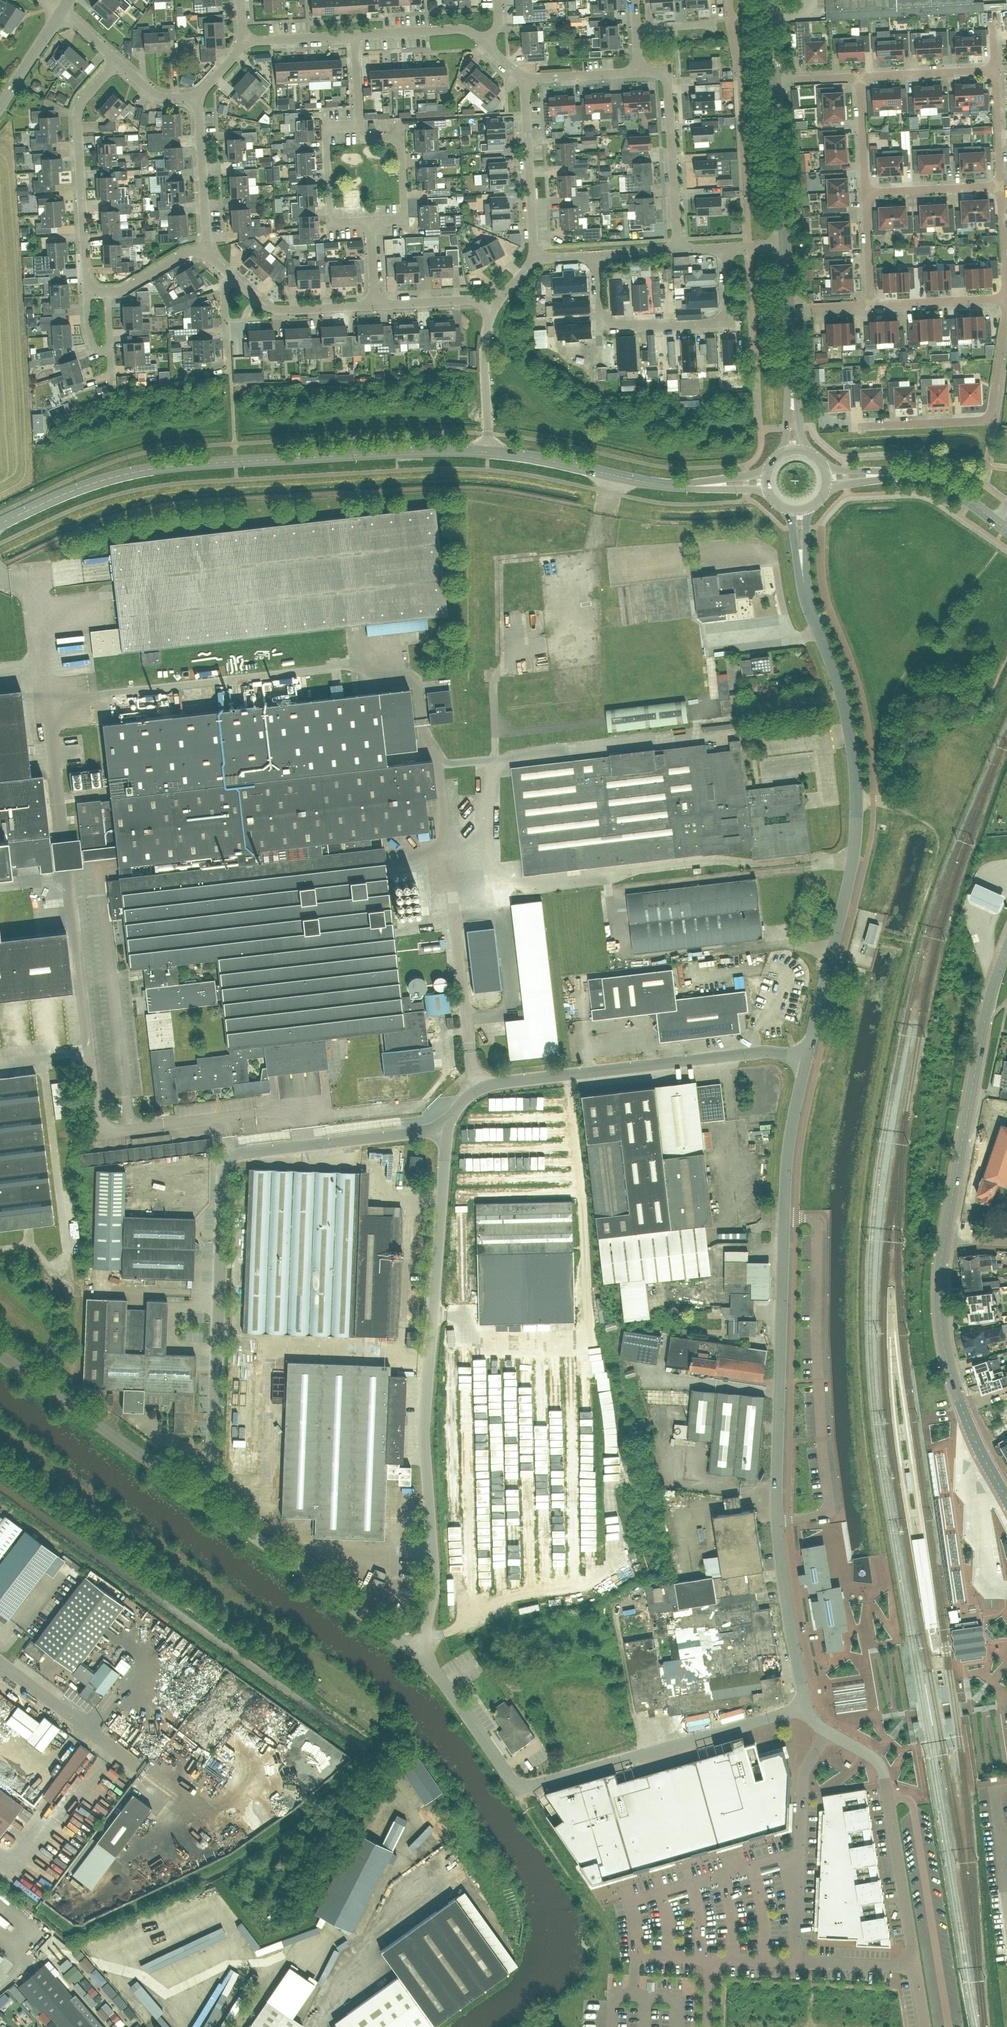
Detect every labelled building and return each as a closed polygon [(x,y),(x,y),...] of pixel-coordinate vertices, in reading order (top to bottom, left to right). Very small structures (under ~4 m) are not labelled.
[(100,0),(98,0),(91,7),(102,17),(98,21),(107,30),(119,18),(112,12),(100,0)] [(112,12),(117,6),(124,12),(130,5),(124,0),(118,0),(117,1),(116,0),(100,0),(112,12)] [(203,3),(193,4),(194,13),(206,12),(206,6),(221,5),(221,0),(202,0),(203,3)] [(263,1),(264,12),(284,11),(283,0),(276,0),(263,1)] [(323,14),(322,0),(310,0),(311,15),(323,14)] [(323,14),(334,14),(333,0),(322,0),(323,14)] [(334,14),(344,13),(343,0),(333,0),(334,14)] [(344,13),(355,12),(354,0),(343,0),(344,13)] [(366,12),(365,0),(354,0),(355,12),(366,12)] [(377,11),(376,0),(365,0),(366,12),(377,11)] [(377,11),(377,6),(387,6),(387,0),(376,0),(377,11)] [(616,0),(599,0),(599,5),(591,5),(591,17),(603,16),(603,10),(617,10),(616,0)] [(663,12),(663,0),(645,0),(645,1),(651,0),(652,13),(663,12)] [(663,12),(675,11),(674,0),(663,0),(663,12)] [(687,10),(698,10),(697,0),(686,0),(687,10)] [(698,10),(709,9),(708,0),(697,0),(698,10)] [(0,16),(0,27),(9,33),(17,22),(18,23),(24,13),(7,3),(5,6),(0,3),(0,16)] [(985,12),(996,11),(1000,11),(1006,10),(1006,3),(984,4),(985,12)] [(533,12),(532,4),(516,5),(517,16),(525,15),(525,22),(546,20),(546,11),(533,12)] [(149,14),(157,13),(156,6),(149,7),(149,14)] [(142,15),(138,11),(133,16),(137,20),(142,15)] [(205,36),(223,35),(222,22),(213,23),(212,16),(198,17),(198,29),(204,29),(205,36)] [(185,26),(185,19),(177,19),(178,29),(183,29),(185,26)] [(600,38),(618,37),(618,26),(604,26),(603,20),(589,21),(590,27),(600,27),(600,31),(596,31),(596,38),(600,38)] [(810,42),(809,21),(797,22),(798,51),(805,51),(806,63),(827,62),(826,41),(810,42)] [(162,26),(162,33),(156,33),(157,51),(169,51),(169,40),(174,40),(173,25),(162,26)] [(523,43),(538,42),(538,31),(540,31),(540,26),(535,26),(536,31),(522,32),(523,43)] [(157,51),(156,33),(149,34),(149,27),(137,27),(137,30),(133,30),(133,42),(138,42),(144,42),(144,52),(157,51)] [(968,36),(969,55),(982,54),(981,43),(987,43),(986,29),(975,30),(975,36),(968,36)] [(936,38),(929,38),(930,57),(943,56),(942,45),(948,45),(947,31),(936,32),(936,38)] [(969,55),(968,36),(956,37),(955,31),(950,31),(950,45),(956,44),(956,55),(969,55)] [(929,32),(911,33),(911,47),(917,46),(917,57),(930,57),(929,38),(929,32)] [(890,40),(891,58),(904,58),(903,47),(909,47),(908,33),(890,34),(890,40)] [(223,35),(205,36),(205,44),(199,44),(201,62),(215,61),(214,49),(224,48),(223,35)] [(851,42),(852,60),(865,60),(864,49),(870,49),(869,35),(858,36),(858,42),(851,42)] [(878,59),(891,58),(890,40),(878,41),(878,36),(872,36),(872,49),(878,48),(878,59)] [(619,49),(618,37),(600,38),(596,38),(592,39),(593,47),(601,46),(601,49),(619,49)] [(852,60),(851,42),(851,37),(833,38),(833,50),(839,50),(840,61),(852,60)] [(538,42),(523,43),(524,62),(546,61),(546,52),(545,52),(544,44),(539,44),(538,42)] [(59,64),(65,70),(78,56),(68,47),(60,56),(56,52),(46,63),(54,70),(59,64)] [(254,55),(255,63),(270,61),(270,54),(254,55)] [(78,56),(65,70),(71,75),(66,81),(74,88),(84,77),(80,73),(87,64),(78,56)] [(720,70),(719,57),(712,57),(712,61),(690,62),(690,77),(707,76),(707,83),(719,82),(718,70),(720,70)] [(340,60),(329,61),(330,81),(341,80),(340,60)] [(318,61),(307,62),(308,82),(319,81),(318,61)] [(329,61),(318,61),(319,81),(330,81),(329,61)] [(461,83),(470,91),(483,76),(475,69),(476,67),(469,61),(460,73),(466,78),(461,83)] [(307,62),(296,63),(298,82),(308,82),(307,62)] [(274,64),(276,88),(287,87),(287,83),(286,63),(274,64)] [(296,63),(286,63),(287,83),(298,82),(296,63)] [(445,67),(434,68),(435,88),(435,93),(447,92),(445,67)] [(434,68),(423,69),(425,92),(425,93),(435,93),(435,88),(434,68)] [(414,89),(413,69),(402,70),(403,89),(414,89)] [(414,89),(414,92),(425,92),(423,69),(413,69),(414,89)] [(392,90),(391,70),(380,71),(381,91),(392,90)] [(402,70),(391,70),(392,90),(403,89),(402,70)] [(381,91),(380,71),(369,71),(370,91),(381,91)] [(730,78),(730,71),(722,71),(722,79),(730,78)] [(240,80),(259,97),(270,84),(263,78),(259,82),(248,72),(240,80)] [(491,83),(483,76),(470,91),(478,98),(491,83)] [(259,97),(240,80),(233,89),(244,99),(240,103),(247,109),(259,97)] [(500,90),(491,83),(478,98),(483,102),(480,106),(487,112),(492,111),(500,102),(494,96),(500,90)] [(983,83),(969,84),(970,105),(978,104),(979,110),(990,110),(989,95),(983,95),(983,83)] [(721,100),(720,84),(706,85),(707,92),(695,93),(695,94),(691,94),(692,110),(705,109),(705,108),(715,107),(715,100),(721,100)] [(962,105),(970,105),(969,84),(955,85),(956,97),(950,97),(951,112),(962,111),(962,105)] [(928,86),(929,107),(937,106),(937,113),(949,112),(948,97),(942,97),(941,85),(928,86)] [(929,107),(928,86),(914,87),(915,99),(909,99),(909,114),(916,114),(915,108),(929,107)] [(817,88),(818,107),(844,106),(844,92),(832,93),(832,87),(817,88)] [(900,87),(887,88),(888,109),(901,108),(901,112),(907,111),(907,99),(901,99),(900,87)] [(888,109),(887,88),(873,89),(874,101),(868,101),(868,116),(880,115),(880,109),(888,109)] [(637,92),(638,112),(646,111),(646,119),(657,118),(656,104),(650,105),(649,91),(637,92)] [(630,112),(638,112),(637,92),(624,92),(625,106),(620,107),(621,120),(631,120),(630,112)] [(67,97),(59,93),(55,100),(64,105),(67,97)] [(222,93),(219,96),(226,102),(229,98),(222,93)] [(611,93),(598,94),(599,112),(600,112),(600,119),(613,118),(614,128),(619,127),(617,106),(612,106),(611,93)] [(105,102),(119,114),(124,108),(128,111),(132,106),(128,103),(126,106),(113,94),(105,102)] [(581,108),(582,120),(600,119),(600,112),(599,112),(598,94),(586,95),(587,108),(581,108)] [(556,115),(563,114),(562,96),(550,97),(550,110),(545,110),(546,125),(552,125),(551,122),(556,122),(556,115)] [(571,121),(582,120),(581,108),(575,108),(575,96),(562,96),(563,114),(571,114),(571,121)] [(288,104),(288,98),(280,99),(280,105),(277,105),(277,110),(295,109),(294,104),(288,104)] [(119,114),(105,102),(98,110),(109,120),(104,125),(99,126),(99,131),(115,131),(115,125),(112,122),(119,114)] [(436,105),(437,111),(437,116),(454,115),(453,106),(447,107),(447,105),(436,105)] [(844,106),(818,107),(818,127),(833,126),(833,120),(845,119),(844,106)] [(140,121),(143,109),(137,107),(135,120),(140,121)] [(143,109),(140,121),(141,121),(140,125),(146,126),(148,114),(143,113),(143,109)] [(40,123),(40,130),(40,131),(54,130),(59,130),(58,117),(45,118),(45,111),(31,112),(31,123),(40,123)] [(162,126),(180,125),(179,114),(161,115),(161,111),(156,112),(157,118),(161,118),(162,126)] [(294,131),(312,130),(312,119),(297,120),(297,113),(288,113),(288,115),(284,115),(284,124),(289,124),(289,131),(294,131)] [(278,116),(272,117),(273,124),(280,123),(278,116)] [(486,134),(504,133),(503,122),(500,123),(500,116),(485,117),(485,124),(479,124),(479,134),(486,134)] [(737,128),(737,117),(721,117),(722,129),(737,128)] [(414,130),(414,141),(437,140),(436,129),(445,128),(445,120),(430,121),(431,129),(414,130)] [(719,135),(719,127),(718,121),(706,121),(706,127),(693,128),(694,142),(714,140),(714,135),(719,135)] [(147,134),(147,143),(166,142),(166,137),(180,136),(180,125),(162,126),(162,133),(147,134)] [(884,127),(883,140),(896,140),(896,132),(891,131),(891,127),(884,127)] [(987,127),(973,127),(974,136),(987,135),(987,127)] [(40,131),(40,130),(36,131),(36,139),(30,139),(31,150),(43,149),(42,143),(55,143),(54,130),(40,131)] [(313,141),(312,130),(294,131),(295,139),(285,140),(286,144),(282,144),(282,149),(299,148),(299,142),(313,141)] [(825,141),(826,150),(847,149),(846,135),(834,136),(834,130),(819,130),(819,142),(825,141)] [(227,140),(227,151),(245,150),(245,143),(256,142),(256,132),(241,133),(241,139),(227,140)] [(504,144),(504,133),(486,134),(487,144),(480,144),(480,151),(502,150),(502,144),(504,144)] [(597,144),(596,136),(581,137),(582,145),(597,144)] [(601,146),(613,146),(613,136),(600,137),(601,146)] [(97,144),(98,155),(116,154),(115,146),(125,146),(124,137),(112,138),(112,143),(97,144)] [(624,158),(637,157),(637,150),(651,149),(650,137),(630,138),(630,150),(622,151),(622,158),(624,158)] [(438,151),(437,140),(414,141),(415,153),(432,152),(433,159),(439,159),(447,158),(446,150),(438,151)] [(163,151),(164,159),(182,158),(181,147),(166,148),(166,142),(147,143),(148,152),(163,151)] [(557,154),(575,153),(574,147),(578,147),(578,142),(556,143),(557,154)] [(891,175),(890,150),(883,151),(883,153),(877,153),(877,146),(871,146),(871,150),(870,150),(871,165),(878,165),(878,176),(891,175)] [(961,171),(973,171),(972,152),(972,146),(954,147),(955,161),(960,161),(961,171)] [(949,147),(931,148),(932,173),(945,172),(944,161),(950,161),(949,147)] [(979,152),(972,152),(973,171),(986,170),(985,159),(991,159),(990,147),(980,147),(979,152)] [(295,158),(295,164),(314,163),(314,152),(299,153),(299,148),(282,149),(282,154),(288,154),(288,158),(295,158)] [(931,148),(931,154),(919,155),(919,149),(913,149),(913,163),(919,163),(920,173),(932,173),(931,148)] [(245,150),(227,151),(228,162),(243,161),(243,167),(256,166),(255,149),(245,150)] [(258,157),(265,157),(265,149),(257,149),(258,157)] [(847,149),(826,150),(826,158),(820,158),(821,170),(836,169),(835,163),(847,162),(847,149)] [(890,150),(891,175),(903,174),(903,163),(909,163),(908,150),(890,150)] [(738,159),(737,152),(720,153),(720,160),(738,159)] [(24,162),(24,153),(16,154),(16,163),(24,162)] [(42,164),(43,172),(57,171),(57,172),(61,172),(61,159),(48,159),(47,153),(32,154),(33,165),(42,164)] [(575,160),(575,153),(557,154),(558,165),(574,164),(574,170),(586,169),(588,168),(588,160),(579,160),(579,159),(575,160)] [(116,154),(98,155),(98,166),(113,166),(113,171),(126,171),(126,162),(116,162),(116,154)] [(488,163),(488,174),(506,173),(505,162),(492,163),(492,157),(481,158),(482,164),(488,163)] [(637,157),(624,158),(624,164),(630,164),(630,168),(634,168),(635,174),(652,173),(651,162),(637,163),(637,158),(637,157)] [(182,158),(164,159),(164,167),(155,168),(155,177),(168,176),(168,170),(182,169),(182,158)] [(270,158),(260,159),(260,166),(271,166),(270,158)] [(447,158),(439,159),(439,167),(455,166),(455,158),(447,158)] [(717,175),(716,160),(695,162),(696,177),(717,175)] [(289,181),(306,180),(305,175),(315,174),(314,163),(295,164),(296,171),(289,171),(289,176),(289,181)] [(416,179),(436,178),(435,167),(416,168),(416,179)] [(611,175),(610,167),(600,168),(601,176),(611,175)] [(229,176),(230,187),(247,186),(247,178),(256,178),(256,169),(243,170),(244,176),(229,176)] [(559,187),(577,186),(576,180),(580,179),(580,177),(587,177),(586,169),(574,170),(574,175),(558,176),(559,187)] [(58,184),(57,172),(57,171),(43,172),(38,172),(39,180),(33,181),(33,193),(45,192),(45,185),(58,184)] [(126,171),(113,171),(113,177),(95,178),(96,189),(117,188),(117,180),(126,180),(126,171)] [(506,173),(488,174),(480,175),(481,185),(489,184),(489,191),(504,190),(503,184),(507,184),(506,173)] [(653,184),(652,173),(635,174),(635,175),(625,175),(626,191),(638,191),(638,185),(653,184)] [(827,184),(828,193),(849,192),(848,178),(836,179),(836,173),(821,173),(821,185),(827,184)] [(155,177),(156,185),(159,185),(160,193),(184,192),(183,181),(168,181),(168,176),(155,177)] [(606,184),(606,176),(599,177),(600,192),(608,191),(608,184),(606,184)] [(436,189),(436,184),(444,183),(444,178),(436,178),(416,179),(417,190),(430,190),(431,196),(447,195),(446,189),(436,189)] [(306,180),(289,181),(290,190),(297,190),(297,196),(316,195),(315,184),(306,184),(306,180)] [(257,186),(247,186),(230,187),(230,198),(245,198),(245,203),(258,203),(257,194),(257,186)] [(577,186),(559,187),(560,198),(574,197),(575,202),(588,201),(588,191),(577,192),(577,186)] [(115,205),(128,204),(127,195),(125,195),(125,188),(117,188),(96,189),(96,200),(115,199),(115,205)] [(160,193),(160,201),(157,201),(157,210),(170,209),(170,204),(184,203),(184,192),(160,193)] [(849,205),(849,192),(828,193),(828,201),(822,201),(823,213),(838,212),(837,206),(849,205)] [(629,204),(629,211),(636,210),(636,211),(654,210),(654,198),(641,198),(641,193),(628,193),(629,204)] [(610,212),(609,194),(602,194),(603,212),(610,212)] [(290,203),(291,212),(305,212),(305,207),(316,206),(316,195),(297,196),(297,203),(290,203)] [(41,215),(64,214),(63,201),(50,202),(50,196),(38,196),(39,207),(45,207),(45,214),(41,215)] [(484,204),(484,214),(508,213),(508,202),(505,203),(505,196),(490,197),(490,203),(484,204)] [(418,217),(438,216),(437,205),(447,204),(447,197),(431,198),(431,205),(418,206),(418,217)] [(721,214),(720,198),(697,199),(698,215),(721,214)] [(989,199),(975,200),(976,221),(984,221),(985,227),(990,226),(990,229),(996,229),(995,211),(989,211),(989,199)] [(957,228),(968,227),(968,221),(976,221),(975,200),(961,201),(962,213),(956,213),(957,228)] [(578,218),(584,218),(583,212),(589,211),(588,201),(575,202),(575,207),(560,208),(561,219),(578,218)] [(926,226),(935,225),(934,202),(926,203),(926,205),(920,205),(921,217),(915,217),(915,232),(927,232),(926,226)] [(942,202),(934,202),(935,225),(943,225),(943,232),(955,232),(954,216),(948,216),(947,204),(942,204),(942,202)] [(232,221),(249,220),(249,213),(258,213),(258,203),(245,203),(246,209),(231,210),(232,221)] [(101,211),(101,222),(119,222),(119,215),(131,214),(130,204),(128,204),(115,205),(115,211),(101,211)] [(885,228),(894,228),(892,204),(884,205),(885,207),(879,207),(879,219),(873,219),(874,234),(885,234),(885,228)] [(892,204),(894,228),(902,227),(902,233),(913,233),(913,218),(907,218),(906,206),(900,206),(900,204),(892,204)] [(157,211),(150,211),(150,217),(158,217),(158,220),(160,220),(161,227),(168,226),(186,225),(185,214),(170,215),(170,209),(157,210),(157,211)] [(636,210),(629,211),(630,230),(643,229),(642,223),(655,223),(654,210),(636,211),(636,210)] [(298,221),(299,228),(318,227),(317,216),(306,216),(305,212),(291,212),(291,222),(298,221)] [(508,213),(484,214),(485,225),(491,224),(492,231),(506,230),(506,224),(509,224),(508,213)] [(64,214),(41,215),(41,223),(35,223),(36,234),(48,233),(47,227),(60,226),(60,214),(64,214)] [(418,217),(419,228),(440,227),(445,227),(445,215),(438,216),(418,217)] [(829,227),(830,236),(851,235),(850,221),(838,222),(838,216),(820,217),(821,228),(829,227)] [(561,219),(562,230),(576,229),(576,235),(585,235),(585,241),(600,240),(600,228),(588,228),(583,229),(583,224),(579,224),(578,218),(561,219)] [(232,221),(232,232),(247,231),(247,237),(260,236),(265,235),(264,227),(260,227),(259,219),(249,220),(232,221)] [(119,222),(101,222),(101,224),(98,224),(98,232),(102,232),(102,234),(117,233),(117,238),(132,238),(131,228),(128,228),(127,222),(119,222)] [(186,225),(168,226),(168,234),(159,234),(159,244),(172,243),(172,237),(186,236),(186,225)] [(455,234),(454,226),(445,227),(440,227),(440,235),(455,234)] [(29,227),(21,228),(21,236),(29,236),(29,227)] [(318,238),(318,227),(299,228),(299,235),(292,235),(293,245),(312,244),(312,238),(318,238)] [(155,240),(154,231),(145,231),(146,240),(155,240)] [(851,235),(830,236),(830,244),(824,244),(825,256),(840,255),(840,249),(851,248),(851,235)] [(43,256),(66,255),(66,242),(53,243),(52,237),(40,238),(41,248),(47,248),(48,256),(43,256)] [(102,245),(103,256),(129,255),(129,248),(132,247),(132,238),(117,238),(117,244),(102,245)] [(269,253),(263,248),(253,238),(238,242),(246,249),(245,250),(250,255),(242,263),(252,272),(264,259),(269,253)] [(481,239),(476,241),(487,263),(497,258),(496,258),(504,254),(496,239),(484,245),(481,239)] [(425,249),(441,249),(441,240),(425,240),(425,249)] [(30,250),(29,241),(21,242),(21,251),(30,250)] [(362,241),(348,241),(348,250),(362,249),(362,241)] [(487,263),(476,241),(472,244),(475,249),(470,252),(470,250),(463,253),(464,259),(470,271),(477,267),(478,268),(487,263)] [(270,242),(267,249),(274,253),(278,246),(270,242)] [(446,257),(440,257),(441,277),(452,277),(451,264),(458,263),(457,250),(445,250),(446,257)] [(325,272),(324,261),(323,252),(317,253),(318,261),(313,261),(313,265),(307,265),(308,288),(319,287),(318,272),(325,272)] [(430,278),(441,277),(440,257),(433,257),(433,252),(431,252),(422,253),(423,256),(423,268),(429,268),(430,278)] [(269,253),(264,259),(252,272),(262,281),(269,273),(275,277),(276,276),(281,281),(283,278),(285,268),(284,267),(269,253)] [(66,255),(43,256),(44,264),(34,265),(34,276),(50,275),(50,269),(63,268),(62,255),(66,255)] [(129,255),(103,256),(104,267),(118,266),(119,272),(134,271),(133,262),(129,262),(129,255)] [(412,262),(406,262),(407,282),(418,282),(418,271),(423,271),(423,268),(423,256),(412,256),(412,262)] [(396,283),(407,282),(406,262),(401,262),(400,257),(386,258),(386,270),(395,270),(396,283)] [(308,288),(307,265),(299,266),(299,259),(286,260),(287,274),(296,274),(297,288),(308,288)] [(342,266),(343,286),(355,285),(355,275),(361,275),(360,259),(348,260),(348,266),(342,266)] [(832,270),(832,279),(853,278),(852,264),(840,265),(840,259),(825,259),(826,271),(832,270)] [(978,268),(979,287),(992,286),(991,275),(998,275),(997,260),(990,261),(991,268),(978,268)] [(324,261),(325,272),(325,276),(331,276),(331,287),(343,286),(342,266),(337,266),(336,261),(324,261)] [(944,270),(937,270),(938,289),(950,288),(950,278),(956,277),(955,264),(944,264),(944,270)] [(979,287),(978,268),(966,269),(966,264),(960,265),(960,277),(966,277),(967,288),(979,287)] [(688,273),(688,265),(673,266),(674,274),(688,273)] [(175,276),(181,285),(198,275),(192,266),(175,276)] [(938,289),(937,270),(925,271),(924,266),(919,267),(919,279),(925,279),(925,290),(938,289)] [(884,292),(897,291),(896,273),(888,273),(888,267),(877,267),(878,281),(884,281),(884,292)] [(904,272),(896,273),(897,291),(909,290),(909,280),(914,279),(914,267),(906,267),(904,270),(904,272)] [(672,281),(671,268),(662,269),(663,282),(672,281)] [(686,277),(686,289),(718,287),(717,275),(703,276),(703,271),(693,272),(693,276),(686,277)] [(553,294),(588,292),(588,277),(576,278),(575,273),(563,273),(563,278),(552,279),(553,294)] [(198,275),(181,285),(186,294),(203,284),(198,275)] [(853,278),(832,279),(832,287),(822,288),(822,299),(842,298),(842,292),(854,291),(853,278)] [(167,293),(160,281),(153,285),(161,297),(167,293)] [(50,296),(68,296),(67,284),(50,285),(50,283),(43,284),(44,292),(50,292),(50,296)] [(660,283),(652,283),(654,310),(670,309),(670,299),(661,300),(660,283)] [(623,284),(611,285),(613,317),(625,316),(624,304),(630,303),(630,291),(624,292),(623,284)] [(649,286),(631,287),(633,315),(648,314),(647,302),(650,301),(649,286)] [(688,294),(689,311),(717,309),(716,292),(702,293),(702,290),(692,291),(692,294),(688,294)] [(68,296),(50,296),(51,302),(42,302),(43,314),(55,314),(55,308),(68,307),(68,296)] [(171,306),(185,302),(182,296),(167,301),(169,307),(171,306)] [(123,318),(141,317),(140,312),(149,311),(148,297),(136,298),(137,306),(123,307),(123,318)] [(556,316),(589,315),(588,302),(575,302),(575,299),(563,300),(564,303),(556,303),(556,316)] [(191,318),(211,317),(210,306),(209,306),(207,301),(198,304),(198,306),(190,307),(191,318)] [(185,302),(171,306),(174,313),(187,308),(185,302)] [(851,320),(859,320),(859,311),(851,311),(851,320)] [(984,316),(970,317),(971,338),(980,337),(980,343),(992,343),(991,328),(985,328),(984,316)] [(48,337),(70,335),(69,324),(52,325),(52,317),(40,317),(40,323),(47,323),(48,337)] [(141,323),(141,317),(123,318),(124,329),(137,329),(138,335),(150,334),(149,322),(141,323)] [(211,317),(191,318),(191,323),(187,323),(187,329),(211,327),(211,317)] [(971,338),(970,317),(957,317),(957,329),(951,330),(952,345),(958,344),(958,338),(971,338)] [(36,326),(36,318),(28,318),(28,327),(36,326)] [(927,319),(928,340),(936,339),(937,345),(950,345),(949,330),(941,330),(941,318),(927,319)] [(920,340),(928,340),(927,319),(913,320),(914,331),(908,332),(909,347),(920,346),(920,340)] [(441,321),(442,341),(449,340),(450,346),(461,346),(460,332),(454,332),(453,320),(441,321)] [(884,321),(885,342),(893,342),(894,348),(905,347),(904,332),(898,332),(897,320),(884,321)] [(435,341),(442,341),(441,321),(429,322),(430,334),(424,334),(424,347),(425,350),(436,349),(435,341)] [(876,342),(885,342),(884,321),(870,322),(871,334),(865,334),(866,349),(877,348),(876,342)] [(405,323),(406,343),(418,342),(418,348),(424,347),(424,334),(418,335),(417,322),(405,323)] [(400,343),(406,343),(405,323),(393,324),(394,336),(388,337),(388,353),(395,352),(394,348),(400,348),(400,343)] [(591,335),(590,323),(558,325),(559,337),(566,336),(566,340),(579,339),(579,336),(591,335)] [(842,344),(841,323),(827,324),(828,336),(822,336),(822,351),(828,351),(828,345),(842,344)] [(854,323),(841,323),(842,344),(855,343),(855,349),(861,349),(861,334),(855,334),(854,323)] [(381,324),(369,325),(370,343),(376,342),(377,355),(388,354),(388,353),(388,337),(382,337),(381,324)] [(370,343),(369,325),(356,326),(357,338),(351,339),(352,356),(364,356),(363,343),(370,343)] [(352,356),(351,339),(346,339),(345,326),(333,327),(334,345),(340,344),(341,357),(352,356)] [(321,340),(315,341),(316,358),(328,358),(327,345),(334,345),(333,327),(320,328),(321,340)] [(309,328),(297,329),(297,347),(304,346),(305,359),(309,359),(310,364),(316,364),(315,359),(316,358),(315,341),(310,341),(309,328)] [(186,341),(185,329),(173,329),(174,342),(186,341)] [(291,347),(297,347),(297,329),(284,330),(285,342),(279,343),(280,360),(291,360),(291,347)] [(269,361),(280,360),(279,343),(274,343),(273,330),(260,331),(261,349),(268,348),(269,361)] [(261,349),(260,331),(248,331),(249,344),(243,344),(244,357),(255,356),(255,349),(261,349)] [(71,347),(70,335),(48,337),(48,348),(71,347)] [(124,355),(143,353),(143,342),(149,342),(149,336),(137,337),(137,342),(123,343),(124,355)] [(656,369),(654,336),(648,337),(649,369),(656,369)] [(638,372),(636,337),(619,338),(621,373),(638,372)] [(716,366),(715,338),(707,339),(708,346),(701,346),(702,357),(708,357),(709,366),(716,366)] [(192,346),(192,351),(212,350),(212,339),(188,341),(188,346),(192,346)] [(738,366),(736,341),(728,342),(730,367),(738,366)] [(615,368),(614,343),(602,343),(603,350),(607,350),(608,368),(615,368)] [(677,369),(676,343),(668,344),(669,370),(677,369)] [(38,359),(54,356),(53,350),(35,353),(35,348),(31,348),(30,354),(31,360),(38,359)] [(212,350),(192,351),(192,352),(183,352),(184,362),(183,362),(183,368),(197,368),(197,362),(213,361),(212,350)] [(182,352),(175,353),(175,362),(183,361),(182,352)] [(144,359),(143,353),(124,355),(125,366),(138,365),(139,371),(157,370),(156,364),(150,364),(150,359),(144,359)] [(819,353),(819,363),(830,363),(831,353),(819,353)] [(54,356),(38,359),(40,366),(56,363),(54,356)] [(61,369),(62,375),(79,370),(76,359),(55,365),(56,370),(61,369)] [(606,384),(605,367),(597,367),(598,384),(606,384)] [(825,382),(824,368),(815,369),(815,382),(825,382)] [(83,381),(79,370),(62,375),(63,375),(50,378),(51,382),(56,383),(60,396),(72,392),(69,385),(83,381)] [(852,381),(851,370),(841,370),(841,382),(852,381)] [(699,386),(698,372),(687,372),(688,379),(692,378),(692,383),(695,383),(695,386),(699,386)] [(932,386),(932,378),(921,379),(921,395),(927,395),(928,407),(949,406),(948,385),(932,386)] [(965,384),(964,378),(953,379),(954,393),(960,393),(960,405),(981,404),(980,383),(965,384)] [(899,387),(899,381),(888,382),(888,397),(894,396),(895,408),(916,407),(915,386),(899,387)] [(855,398),(855,383),(844,384),(844,390),(828,391),(829,412),(850,411),(850,399),(855,398)] [(855,383),(855,398),(861,398),(862,410),(883,409),(882,388),(861,389),(861,383),(855,383)] [(688,395),(688,384),(679,384),(680,389),(680,395),(688,395)] [(447,616),(435,507),(109,544),(119,629),(90,632),(93,656),(447,616)] [(763,588),(761,569),(694,577),(699,619),(703,622),(727,619),(726,613),(737,612),(736,599),(750,597),(751,596),(752,597),(755,594),(754,593),(754,592),(753,591),(754,591),(765,590),(765,588),(763,588)] [(770,672),(768,656),(752,658),(752,659),(739,661),(740,667),(752,666),(753,674),(770,672)] [(324,1038),(383,1031),(385,1051),(381,1052),(383,1075),(434,1069),(432,1046),(427,1046),(422,1002),(410,1003),(409,997),(400,998),(383,848),(371,849),(369,838),(418,832),(419,841),(429,840),(428,831),(424,799),(436,797),(432,761),(386,766),(385,755),(416,751),(415,740),(409,689),(378,693),(339,697),(337,685),(326,687),(327,699),(102,724),(110,800),(100,801),(100,800),(76,803),(79,826),(80,837),(83,860),(117,857),(119,878),(119,879),(107,881),(111,919),(124,918),(129,969),(143,967),(147,1012),(217,1004),(216,999),(221,999),(226,1037),(223,1037),(222,1023),(202,1026),(205,1051),(225,1049),(224,1040),(226,1040),(227,1049),(229,1049),(229,1054),(197,1058),(198,1064),(175,1067),(172,1048),(172,1046),(174,1046),(179,1046),(180,1052),(193,1051),(190,1021),(177,1022),(179,1040),(173,1041),(170,1011),(145,1014),(150,1050),(156,1105),(177,1102),(176,1091),(233,1085),(234,1096),(269,1092),(267,1075),(328,1068),(324,1038)] [(238,697),(236,685),(225,687),(226,699),(238,697)] [(779,698),(778,686),(770,687),(771,698),(779,698)] [(30,776),(21,691),(0,693),(0,877),(12,876),(11,868),(39,865),(40,873),(53,871),(43,775),(30,776)] [(453,722),(450,694),(426,696),(429,724),(453,722)] [(733,719),(730,699),(720,700),(722,721),(733,719)] [(688,722),(686,701),(606,710),(609,732),(688,722)] [(746,790),(740,740),(729,741),(730,751),(692,756),(691,747),(511,768),(524,876),(703,855),(752,849),(753,859),(810,852),(802,784),(746,790)] [(103,787),(101,769),(69,773),(71,791),(103,787)] [(763,938),(756,879),(627,894),(634,954),(763,938)] [(977,882),(970,898),(987,906),(999,911),(1006,894),(993,889),(977,882)] [(560,1054),(542,900),(512,904),(525,1018),(506,1020),(511,1060),(560,1054)] [(879,925),(870,922),(865,941),(873,943),(879,925)] [(501,989),(493,927),(465,931),(474,993),(501,989)] [(73,992),(66,932),(0,939),(0,936),(0,1000),(73,992)] [(676,999),(672,969),(588,979),(593,1020),(657,1012),(658,1021),(656,1024),(656,1030),(659,1032),(660,1042),(740,1032),(738,1012),(748,1011),(745,991),(676,999)] [(450,1011),(448,992),(424,995),(426,1014),(450,1011)] [(66,1034),(55,1036),(56,1048),(68,1046),(66,1034)] [(35,1073),(0,1078),(0,1230),(53,1224),(35,1073)] [(67,1082),(55,1083),(57,1118),(69,1118),(67,1082)] [(696,1086),(696,1082),(656,1087),(582,1095),(588,1142),(596,1216),(599,1237),(604,1282),(620,1281),(625,1321),(650,1318),(646,1281),(712,1273),(706,1224),(712,1224),(704,1152),(701,1122),(725,1119),(721,1083),(696,1086)] [(983,1177),(1006,1186),(1006,1106),(983,1177)] [(213,1151),(211,1138),(211,1139),(78,1155),(80,1167),(213,1151)] [(392,1152),(391,1187),(404,1188),(405,1152),(392,1152)] [(421,1157),(410,1156),(408,1174),(419,1175),(421,1157)] [(359,1172),(248,1169),(242,1332),(354,1336),(354,1335),(387,1336),(396,1336),(399,1260),(401,1260),(402,1251),(399,1250),(401,1216),(358,1215),(359,1194),(359,1195),(360,1194),(359,1194),(360,1172),(360,1171),(359,1171),(359,1172)] [(125,1172),(96,1171),(93,1267),(109,1268),(109,1275),(121,1276),(121,1277),(135,1277),(135,1278),(136,1278),(136,1277),(144,1277),(144,1284),(155,1284),(155,1278),(192,1279),(193,1256),(198,1253),(199,1244),(194,1240),(194,1217),(123,1216),(125,1172)] [(980,1186),(977,1194),(983,1196),(981,1201),(989,1204),(994,1191),(1003,1194),(1006,1186),(983,1177),(982,1178),(980,1180),(979,1183),(980,1186)] [(573,1201),(477,1203),(480,1324),(576,1321),(573,1201)] [(770,1298),(769,1261),(751,1262),(751,1250),(727,1251),(728,1282),(732,1282),(733,1307),(724,1307),(724,1317),(731,1317),(732,1337),(760,1337),(759,1319),(740,1320),(740,1315),(756,1314),(755,1298),(770,1298)] [(962,1267),(991,1264),(997,1263),(996,1255),(985,1254),(978,1254),(960,1256),(962,1267)] [(962,1267),(963,1278),(980,1276),(980,1271),(992,1269),(991,1264),(962,1267)] [(998,1280),(981,1282),(980,1276),(963,1278),(964,1290),(999,1286),(998,1280)] [(996,1320),(993,1291),(965,1295),(968,1323),(996,1320)] [(106,1299),(86,1298),(83,1387),(124,1389),(123,1410),(141,1411),(141,1412),(142,1412),(142,1402),(168,1404),(168,1400),(175,1400),(173,1432),(173,1433),(190,1433),(192,1392),(194,1392),(194,1390),(193,1390),(194,1357),(195,1357),(195,1355),(194,1355),(165,1354),(167,1301),(146,1300),(146,1310),(126,1309),(126,1300),(106,1299)] [(615,1323),(611,1322),(605,1324),(607,1331),(617,1328),(615,1323)] [(71,1334),(70,1325),(59,1327),(60,1336),(71,1334)] [(1004,1339),(1002,1326),(983,1330),(963,1334),(968,1357),(988,1353),(986,1343),(1004,1339)] [(661,1336),(624,1330),(620,1357),(657,1363),(661,1336)] [(419,1332),(410,1332),(409,1340),(406,1339),(406,1346),(418,1347),(419,1332)] [(669,1351),(765,1365),(767,1350),(719,1343),(720,1342),(671,1335),(669,1351)] [(254,1351),(254,1338),(242,1338),(242,1351),(254,1351)] [(765,1365),(669,1351),(666,1365),(667,1365),(666,1371),(672,1372),(673,1366),(690,1369),(762,1380),(763,1378),(764,1379),(765,1371),(764,1370),(765,1365)] [(976,1374),(992,1369),(1000,1367),(997,1357),(973,1364),(975,1371),(975,1372),(976,1374)] [(245,1447),(251,1447),(258,1393),(259,1393),(261,1372),(264,1372),(265,1364),(256,1363),(256,1361),(248,1360),(247,1368),(244,1368),(241,1394),(247,1395),(246,1405),(242,1405),(241,1415),(246,1415),(244,1429),(247,1429),(245,1447)] [(389,1366),(287,1362),(281,1516),(315,1517),(314,1536),(383,1539),(386,1477),(397,1478),(397,1484),(409,1484),(410,1466),(398,1466),(398,1463),(402,1463),(402,1462),(401,1462),(405,1386),(405,1376),(389,1375),(389,1366)] [(636,1375),(634,1369),(624,1372),(626,1378),(636,1375)] [(978,1381),(979,1383),(1003,1376),(1001,1371),(993,1373),(992,1369),(976,1374),(976,1375),(975,1377),(974,1377),(975,1380),(976,1380),(978,1381)] [(1003,1376),(979,1383),(982,1394),(983,1393),(998,1388),(1004,1386),(1006,1385),(1006,1377),(1006,1374),(1003,1376)] [(765,1397),(692,1390),(687,1438),(712,1440),(709,1472),(757,1477),(758,1477),(765,1396),(765,1397)] [(987,1408),(1006,1452),(1006,1399),(987,1408)] [(647,1431),(644,1418),(634,1421),(638,1434),(647,1431)] [(688,1425),(675,1424),(674,1437),(687,1438),(688,1425)] [(249,1490),(249,1478),(231,1478),(230,1490),(249,1490)] [(750,1592),(751,1598),(757,1597),(756,1592),(766,1590),(763,1570),(764,1570),(755,1509),(713,1516),(722,1576),(713,1577),(716,1597),(750,1592)] [(4,1515),(0,1521),(0,1557),(22,1528),(4,1515)] [(24,1530),(0,1562),(0,1613),(7,1618),(56,1554),(24,1530)] [(916,1538),(917,1555),(928,1554),(927,1538),(916,1538)] [(816,1561),(813,1545),(802,1547),(809,1592),(818,1590),(826,1642),(828,1651),(844,1648),(834,1587),(825,1588),(821,1565),(816,1561)] [(350,1554),(347,1559),(357,1566),(360,1561),(350,1554)] [(349,1576),(355,1567),(346,1561),(340,1569),(349,1576)] [(398,1562),(398,1579),(404,1579),(404,1572),(415,1572),(416,1561),(405,1561),(405,1562),(398,1562)] [(123,1605),(85,1576),(34,1642),(72,1671),(123,1605)] [(677,1582),(681,1605),(718,1599),(719,1603),(751,1598),(750,1592),(716,1597),(713,1577),(713,1576),(677,1582)] [(653,1638),(668,1635),(672,1660),(683,1658),(676,1612),(682,1612),(681,1605),(677,1582),(675,1582),(646,1587),(650,1612),(620,1617),(636,1710),(648,1708),(649,1717),(655,1716),(654,1707),(672,1704),(665,1661),(658,1662),(653,1638)] [(757,1597),(751,1598),(719,1603),(718,1599),(681,1605),(682,1612),(676,1612),(683,1658),(672,1660),(665,1661),(672,1704),(680,1702),(682,1713),(755,1702),(755,1703),(784,1698),(780,1675),(762,1678),(758,1655),(776,1652),(769,1608),(759,1609),(757,1599),(757,1597)] [(979,1630),(977,1620),(955,1623),(957,1633),(956,1633),(953,1634),(954,1644),(958,1643),(971,1641),(980,1640),(979,1630)] [(600,1651),(603,1663),(614,1661),(611,1648),(600,1651)] [(982,1650),(982,1649),(982,1650),(972,1651),(959,1653),(960,1653),(961,1661),(983,1658),(982,1650)] [(119,1673),(103,1661),(78,1693),(94,1706),(119,1673)] [(508,1707),(504,1702),(496,1707),(500,1712),(495,1715),(504,1728),(499,1732),(513,1752),(528,1742),(524,1735),(530,1731),(512,1704),(508,1707)] [(39,1722),(17,1706),(5,1722),(26,1738),(39,1722)] [(26,1738),(26,1739),(42,1751),(42,1750),(59,1728),(44,1716),(26,1738)] [(118,1717),(111,1725),(119,1732),(126,1724),(118,1717)] [(536,1798),(594,1883),(607,1879),(681,1858),(735,1842),(788,1827),(791,1774),(784,1749),(751,1759),(747,1744),(746,1745),(743,1735),(697,1748),(698,1749),(738,1737),(741,1746),(616,1782),(613,1773),(633,1768),(633,1767),(545,1792),(564,1820),(555,1826),(536,1798)] [(52,1801),(98,1745),(90,1739),(44,1795),(52,1801)] [(441,1793),(414,1753),(398,1764),(424,1804),(441,1793)] [(823,1795),(826,1812),(824,1812),(823,1819),(818,1937),(857,1938),(857,1944),(891,1946),(866,1788),(823,1795)] [(0,1790),(0,1834),(22,1806),(0,1790)] [(133,1793),(96,1840),(115,1855),(152,1807),(133,1793)] [(397,1844),(406,1826),(397,1822),(388,1839),(397,1844)] [(392,1850),(357,1831),(314,1913),(351,1932),(392,1850)] [(2,1842),(13,1846),(17,1837),(6,1833),(2,1842)] [(424,1854),(416,1859),(419,1863),(427,1857),(424,1854)] [(106,1867),(86,1858),(77,1879),(96,1887),(106,1867)] [(41,1901),(44,1896),(33,1890),(30,1894),(41,1901)] [(337,2026),(430,2026),(507,1971),(454,1897),(380,1951),(398,1976),(334,2022),(337,2026)] [(225,1928),(172,1951),(176,1960),(229,1937),(225,1928)] [(283,1940),(258,1950),(260,1954),(285,1944),(283,1940)] [(15,1983),(10,1987),(24,2004),(29,1999),(34,2006),(31,2009),(36,2015),(43,2009),(59,2026),(92,2026),(68,1999),(71,1996),(43,1964),(18,1987),(15,1983)] [(248,2026),(300,2026),(302,2024),(292,2018),(314,1985),(289,1967),(248,2026)] [(150,2025),(103,1970),(96,1977),(139,2026),(147,2026),(150,2025)] [(132,1987),(160,2015),(166,2009),(138,1981),(132,1987)] [(89,1984),(82,1990),(115,2026),(127,2026),(89,1984)] [(18,2017),(23,2021),(29,2015),(21,2006),(17,2010),(21,2014),(18,2017)] [(571,2009),(579,2019),(583,2015),(575,2006),(571,2009)]
